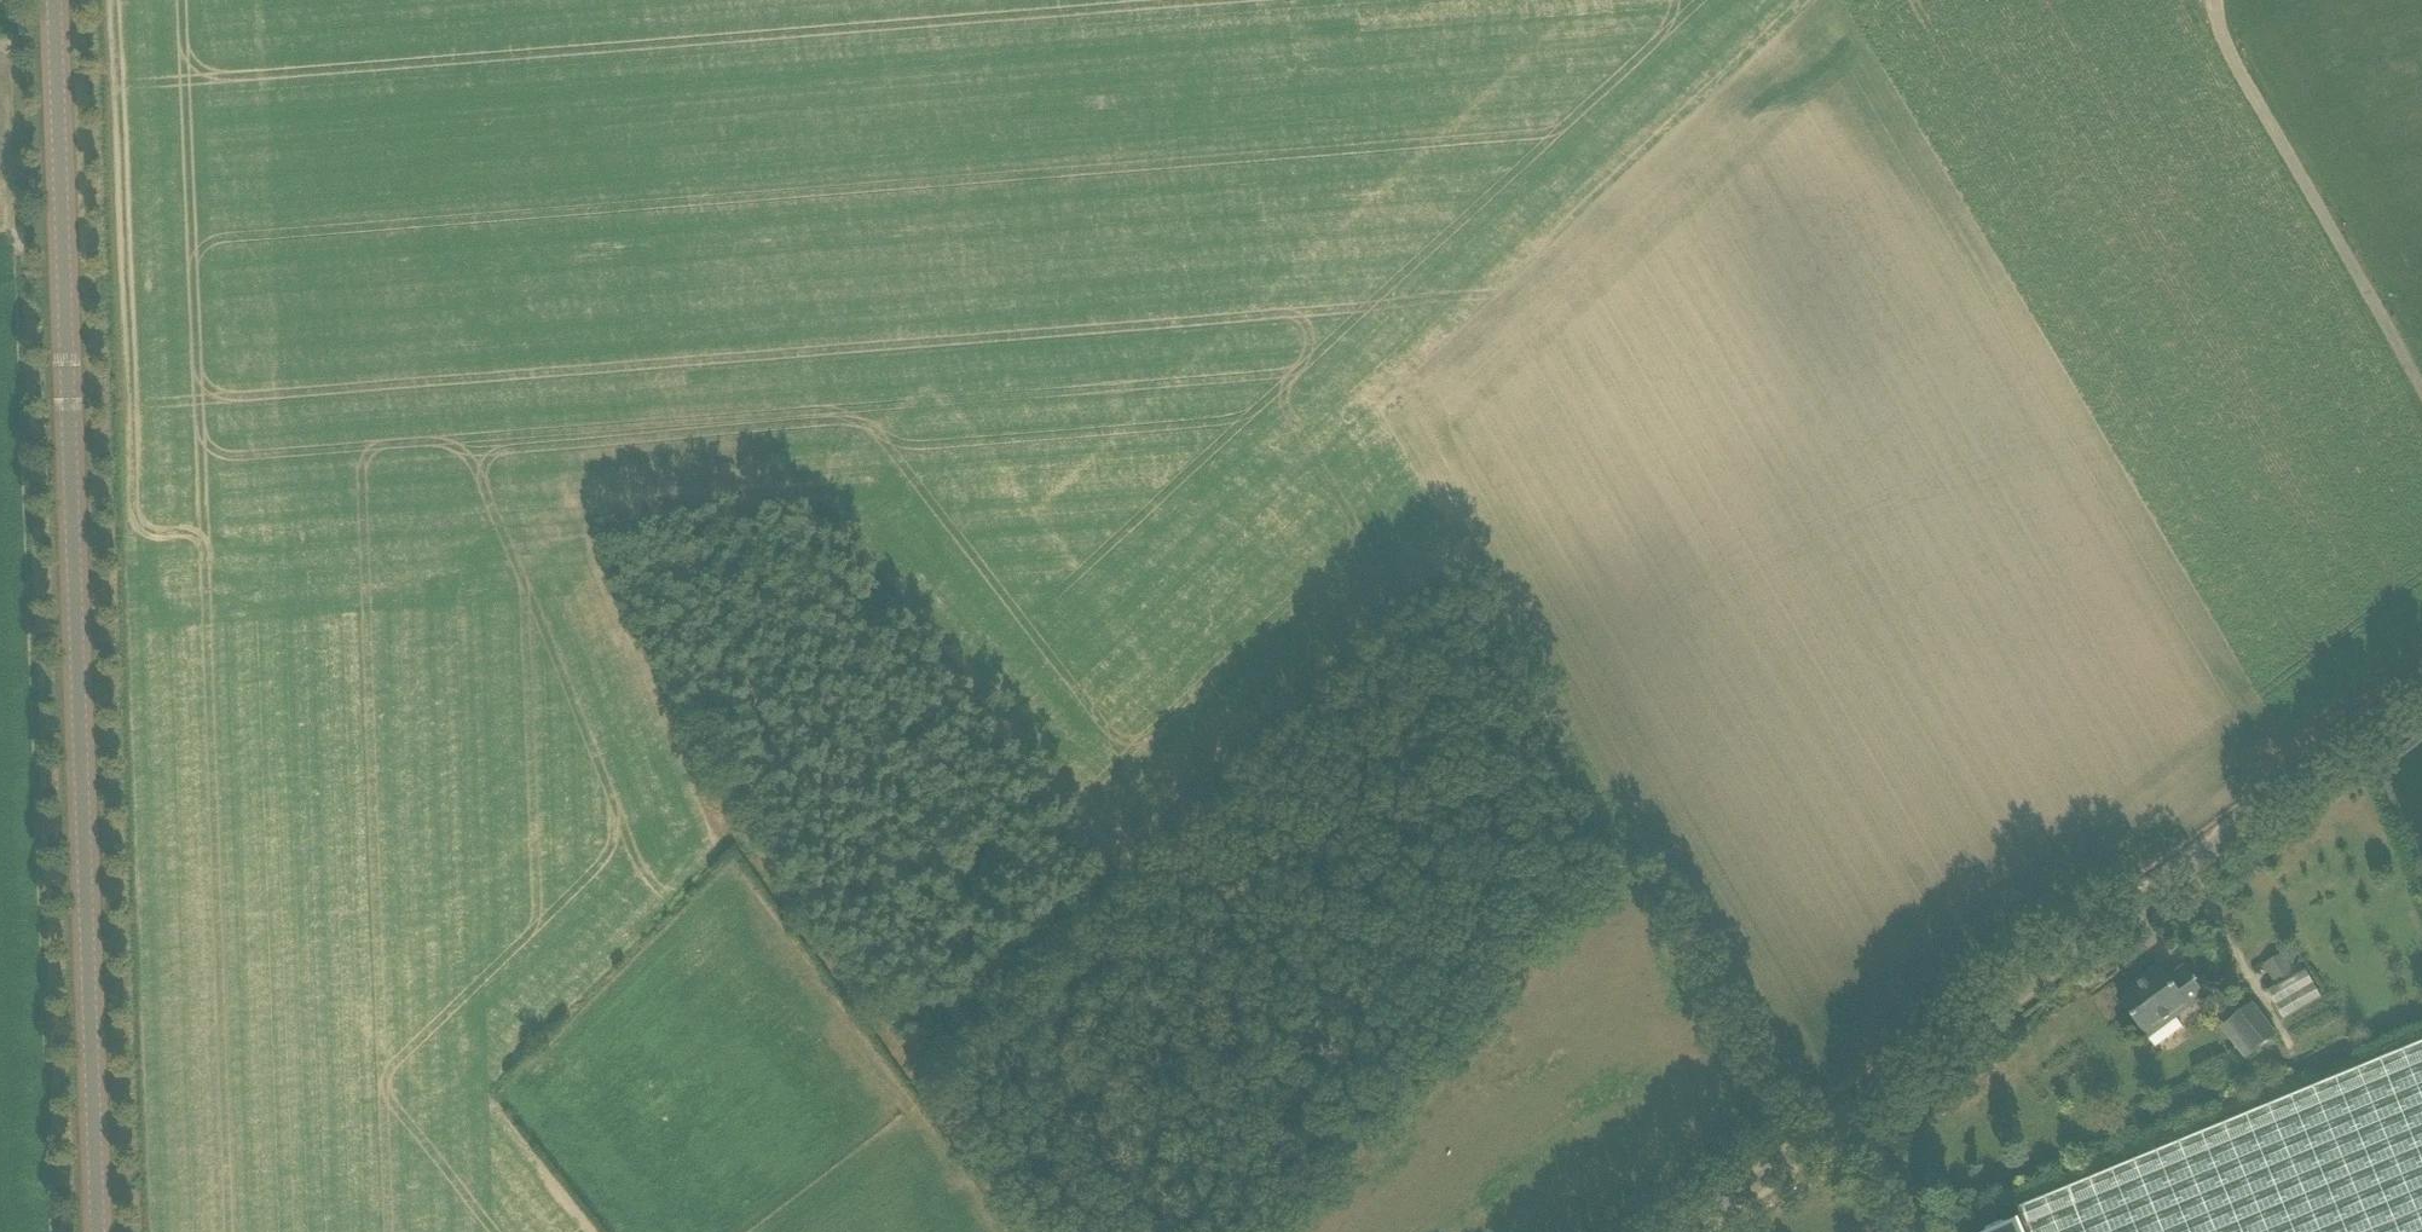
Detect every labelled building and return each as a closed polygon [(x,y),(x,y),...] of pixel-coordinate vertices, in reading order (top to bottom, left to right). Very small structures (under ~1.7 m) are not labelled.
[(2294,975),(2285,954),(2259,966),(2268,987),(2294,975)] [(2148,1038),(2204,996),(2184,969),(2169,980),(2159,967),(2143,979),(2145,982),(2120,1000),(2148,1038)] [(2309,970),(2268,988),(2280,1017),(2321,999),(2309,970)] [(2254,1003),(2221,1029),(2247,1062),(2280,1036),(2254,1003)] [(2018,1210),(2027,1231),(2421,1231),(2421,1044),(2018,1210)] [(2020,1222),(1996,1231),(2025,1231),(2020,1222)]
